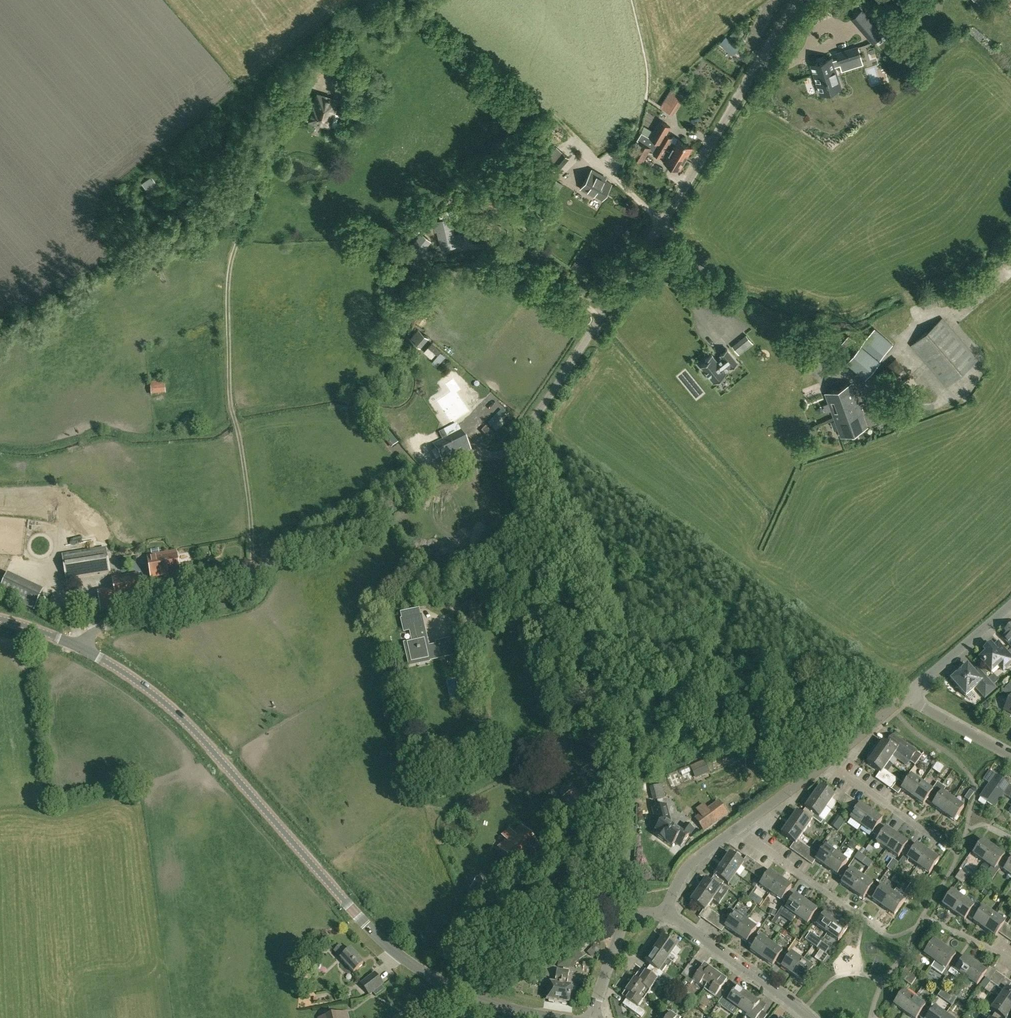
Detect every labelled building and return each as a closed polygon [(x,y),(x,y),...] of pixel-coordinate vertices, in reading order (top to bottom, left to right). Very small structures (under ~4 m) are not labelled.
[(862,10),(853,18),(865,32),(864,32),(872,42),(882,34),(874,25),(875,25),(862,10)] [(726,36),(720,43),(732,55),(739,48),(726,36)] [(822,71),(819,72),(825,92),(844,85),(841,75),(838,76),(836,70),(840,69),(839,65),(846,63),(845,60),(864,54),(861,45),(841,52),(843,57),(836,60),(836,58),(820,63),(822,71)] [(672,87),(665,97),(678,104),(685,94),(672,87)] [(338,100),(317,94),(314,106),(312,105),(310,112),(312,112),(310,121),(330,126),(331,125),(336,126),(339,114),(335,112),(338,100)] [(270,107),(280,114),(288,104),(278,96),(270,107)] [(659,143),(685,159),(692,147),(678,139),(678,138),(673,135),(672,137),(667,134),(671,126),(660,120),(650,137),(659,143)] [(631,154),(643,161),(652,147),(640,140),(631,154)] [(678,170),(685,159),(659,143),(653,154),(665,161),(664,161),(678,170)] [(561,150),(549,164),(545,169),(552,175),(557,169),(570,157),(561,150)] [(602,198),(611,183),(605,180),(606,178),(594,171),(583,189),(595,196),(596,194),(602,198)] [(152,175),(142,182),(148,192),(159,185),(152,175)] [(551,175),(545,181),(552,187),(558,181),(551,175)] [(441,219),(433,221),(433,224),(435,231),(438,230),(442,248),(443,249),(448,248),(449,247),(457,245),(457,244),(461,243),(462,241),(461,234),(459,233),(455,234),(451,219),(459,217),(457,208),(439,212),(441,219)] [(526,226),(535,233),(546,219),(536,212),(526,226)] [(418,216),(408,225),(417,234),(427,225),(418,216)] [(410,250),(418,256),(431,241),(422,234),(410,250)] [(575,260),(571,266),(576,270),(580,263),(575,260)] [(943,319),(911,346),(946,386),(978,359),(943,319)] [(848,335),(836,348),(841,353),(840,354),(846,360),(866,376),(875,365),(880,359),(879,359),(893,345),(875,328),(861,343),(854,339),(848,335)] [(418,345),(426,336),(418,329),(410,338),(418,345)] [(748,347),(742,338),(737,342),(744,350),(748,347)] [(714,382),(716,381),(726,372),(725,370),(730,366),(731,367),(738,362),(727,348),(720,354),(722,356),(717,361),(712,354),(705,359),(706,361),(701,365),(714,382)] [(896,359),(877,374),(892,391),(910,375),(896,359)] [(825,393),(834,417),(846,413),(846,412),(848,412),(847,408),(850,406),(849,402),(857,399),(852,384),(825,393)] [(834,417),(835,420),(840,435),(867,426),(857,399),(849,402),(850,406),(847,408),(848,412),(846,412),(846,413),(834,417)] [(457,458),(447,438),(444,431),(439,433),(443,441),(434,445),(443,465),(457,458)] [(457,458),(471,451),(462,431),(447,438),(457,458)] [(63,556),(66,579),(110,572),(106,549),(63,556)] [(148,558),(152,582),(180,577),(176,553),(160,556),(159,549),(151,550),(152,557),(148,558)] [(112,578),(114,590),(98,592),(101,613),(134,607),(134,602),(143,601),(139,574),(112,578)] [(419,608),(400,613),(401,619),(400,619),(404,633),(409,632),(411,641),(403,643),(409,668),(431,662),(458,656),(457,652),(454,640),(454,638),(435,642),(436,645),(430,646),(422,614),(420,615),(419,608)] [(1008,630),(1006,632),(1007,633),(1003,638),(1010,647),(1010,627),(1008,630)] [(1008,667),(1010,664),(1010,656),(998,641),(992,647),(991,645),(984,651),(986,653),(979,659),(991,673),(998,666),(1003,671),(1008,667)] [(957,675),(951,680),(951,681),(952,681),(953,682),(953,685),(956,688),(958,688),(962,693),(964,695),(965,696),(966,697),(967,696),(970,701),(976,696),(972,691),(975,688),(985,699),(996,688),(997,689),(994,685),(989,679),(977,666),(977,667),(978,668),(973,672),(968,666),(967,665),(962,671),(957,675)] [(986,702),(981,706),(985,711),(990,707),(986,702)] [(910,762),(917,752),(893,736),(887,744),(883,741),(880,746),(877,744),(873,751),(875,753),(889,762),(893,757),(898,760),(901,755),(910,762)] [(876,778),(883,783),(889,774),(884,770),(889,762),(875,753),(873,751),(868,757),(871,759),(868,763),(880,772),(876,778)] [(694,775),(707,770),(704,762),(691,767),(694,775)] [(597,774),(591,764),(581,770),(587,780),(597,774)] [(990,771),(983,780),(990,784),(980,797),(987,802),(1003,780),(990,771)] [(883,783),(887,786),(893,777),(889,774),(883,783)] [(892,789),(896,792),(898,794),(901,789),(912,797),(922,783),(911,775),(910,776),(908,775),(902,783),(898,780),(892,789)] [(898,780),(893,777),(887,786),(892,789),(898,780)] [(1009,798),(1010,796),(1010,786),(1003,780),(987,802),(994,808),(1004,794),(1009,798)] [(926,800),(929,803),(936,794),(939,789),(942,785),(938,782),(932,790),(922,783),(912,797),(923,805),(926,800)] [(821,786),(813,797),(826,807),(832,799),(838,803),(844,794),(837,789),(833,795),(821,786)] [(939,789),(936,794),(929,803),(932,805),(932,806),(943,814),(953,799),(939,789)] [(969,801),(974,793),(970,791),(965,798),(969,801)] [(568,805),(565,807),(561,809),(566,818),(584,807),(597,799),(593,792),(580,801),(575,792),(564,799),(568,805)] [(849,797),(844,794),(838,803),(842,806),(849,797)] [(804,812),(812,818),(822,825),(825,821),(819,817),(826,807),(813,797),(805,808),(806,808),(804,812)] [(849,797),(842,806),(847,809),(853,801),(849,797)] [(953,799),(943,814),(954,822),(964,807),(953,799)] [(859,805),(853,801),(847,809),(853,814),(850,818),(861,826),(870,812),(860,804),(859,805)] [(719,802),(707,810),(715,822),(727,813),(719,802)] [(686,840),(693,829),(686,824),(680,832),(669,824),(670,823),(665,805),(653,809),(658,827),(653,834),(664,842),(665,841),(672,846),(675,843),(681,847),(686,840)] [(789,823),(803,833),(811,822),(810,821),(812,818),(804,812),(801,815),(796,812),(789,823)] [(873,833),(876,835),(882,827),(879,824),(882,820),(870,812),(861,826),(872,834),(873,833)] [(709,827),(700,815),(695,819),(703,830),(709,827)] [(839,817),(835,821),(841,826),(845,821),(839,817)] [(803,833),(789,823),(781,834),(794,843),(790,849),(796,853),(802,844),(797,841),(803,833)] [(507,840),(499,848),(516,867),(540,846),(522,827),(513,835),(516,837),(509,843),(507,840)] [(885,829),(882,827),(876,835),(879,838),(876,842),(887,850),(897,836),(886,828),(885,829)] [(901,854),(904,856),(911,846),(907,844),(908,843),(897,836),(887,850),(898,858),(901,854)] [(983,862),(993,848),(983,840),(972,854),(983,862)] [(857,846),(850,841),(847,846),(854,851),(857,846)] [(807,848),(802,844),(796,853),(801,857),(807,848)] [(914,849),(911,846),(904,856),(907,858),(907,859),(917,866),(927,852),(917,845),(914,849)] [(818,856),(812,851),(805,860),(812,865),(815,860),(826,868),(835,854),(825,846),(818,856)] [(812,851),(807,848),(801,857),(805,860),(812,851)] [(998,866),(1001,868),(1007,859),(1004,857),(1005,856),(993,848),(983,862),(991,868),(985,877),(992,881),(1000,870),(997,868),(998,866)] [(938,860),(927,852),(917,866),(929,874),(938,860)] [(722,864),(736,874),(741,866),(748,870),(754,862),(747,857),(743,862),(738,858),(732,855),(730,853),(722,864)] [(840,877),(847,868),(844,866),(847,861),(835,854),(826,868),(837,875),(840,877)] [(867,859),(863,864),(869,868),(872,863),(867,859)] [(1001,868),(1004,870),(1004,871),(1010,876),(1010,860),(1010,861),(1007,859),(1001,868)] [(758,864),(754,862),(748,870),(752,873),(758,864)] [(715,876),(713,879),(722,885),(724,881),(728,885),(736,874),(722,864),(715,875),(715,876)] [(763,868),(758,864),(752,873),(757,877),(763,868)] [(767,871),(763,868),(757,877),(758,877),(761,880),(762,881),(759,885),(770,893),(780,879),(769,871),(769,872),(767,871)] [(850,870),(847,868),(840,877),(844,879),(840,883),(852,891),(862,877),(850,869),(850,870)] [(968,876),(961,871),(955,878),(963,884),(968,876)] [(470,889),(484,900),(496,884),(483,873),(470,889)] [(897,875),(892,882),(897,885),(902,879),(897,875)] [(755,888),(761,880),(758,877),(752,886),(755,888)] [(869,897),(876,888),(872,886),(873,885),(862,877),(852,891),(863,899),(866,895),(869,897)] [(719,888),(722,885),(713,879),(711,882),(706,879),(701,886),(698,890),(712,899),(720,905),(724,898),(717,893),(720,888),(719,888)] [(785,903),(791,894),(788,891),(791,887),(780,879),(770,893),(781,901),(782,900),(785,903)] [(913,896),(919,889),(911,883),(905,891),(913,896)] [(876,888),(869,897),(872,899),(872,900),(883,908),(893,894),(882,886),(879,890),(876,888)] [(712,899),(698,890),(696,892),(691,901),(704,910),(699,916),(701,918),(706,921),(713,912),(706,908),(712,899)] [(942,905),(953,912),(963,898),(952,891),(942,905)] [(794,896),(791,894),(785,903),(788,905),(781,914),(792,922),(796,917),(806,903),(795,895),(794,896)] [(904,902),(893,894),(883,908),(894,915),(904,902)] [(963,898),(953,912),(964,920),(967,916),(970,918),(977,909),(974,906),(963,898)] [(817,911),(806,903),(796,917),(807,925),(810,921),(813,923),(819,913),(816,911),(817,911)] [(973,921),(984,929),(994,914),(983,907),(980,911),(977,909),(970,918),(974,920),(973,921)] [(771,908),(768,915),(774,917),(777,911),(771,908)] [(706,921),(711,925),(717,916),(713,912),(706,921)] [(823,916),(819,913),(813,923),(816,925),(827,933),(837,919),(825,912),(823,916)] [(724,927),(735,935),(745,921),(734,913),(727,923),(722,919),(716,928),(721,932),(724,927)] [(995,937),(998,933),(1004,937),(1010,927),(1005,923),(1006,922),(994,914),(984,929),(995,937)] [(716,928),(722,919),(717,916),(711,925),(716,928)] [(837,919),(827,933),(838,941),(848,927),(837,919)] [(747,942),(750,944),(756,935),(753,933),(756,929),(745,921),(735,935),(746,943),(747,942)] [(772,931),(777,934),(781,929),(776,926),(772,931)] [(760,937),(756,935),(750,944),(753,946),(750,951),(761,959),(771,944),(760,937)] [(664,937),(655,950),(668,959),(674,963),(678,957),(672,953),(677,947),(664,937)] [(935,962),(945,948),(934,940),(924,954),(935,962)] [(565,956),(578,947),(574,942),(562,951),(565,956)] [(594,944),(592,947),(592,950),(595,952),(598,952),(600,949),(600,945),(597,943),(594,944)] [(775,962),(778,964),(785,955),(782,953),(782,952),(771,944),(761,959),(772,966),(775,962)] [(341,946),(339,948),(335,951),(341,958),(340,958),(353,973),(363,965),(358,959),(359,958),(351,949),(347,953),(341,946)] [(578,947),(565,956),(566,957),(566,958),(564,968),(569,969),(571,958),(573,958),(581,952),(578,947)] [(949,965),(952,967),(958,959),(955,957),(956,956),(945,948),(935,962),(931,967),(942,975),(946,969),(946,970),(949,965)] [(668,959),(655,950),(646,962),(651,965),(646,971),(658,980),(659,980),(664,974),(660,971),(668,959)] [(814,958),(818,961),(824,953),(820,950),(814,958)] [(781,967),(792,975),(802,961),(791,953),(788,957),(785,955),(778,964),(781,967)] [(827,956),(824,953),(818,961),(822,964),(827,956)] [(557,966),(564,968),(566,958),(559,957),(557,966)] [(961,974),(966,978),(975,965),(964,957),(962,961),(958,959),(952,967),(948,973),(956,978),(961,974)] [(809,966),(802,961),(792,975),(803,983),(813,969),(809,966)] [(696,965),(694,968),(687,979),(685,981),(691,985),(693,981),(704,989),(716,972),(705,964),(702,969),(696,965)] [(682,975),(687,979),(694,968),(689,965),(682,975)] [(984,976),(990,980),(996,972),(990,968),(986,972),(975,965),(966,978),(977,986),(984,976)] [(900,977),(905,981),(912,971),(906,968),(900,977)] [(554,1001),(558,1001),(563,970),(557,969),(554,984),(550,983),(547,999),(549,1000),(548,1002),(553,1002),(554,1001)] [(562,1002),(562,1004),(566,1005),(567,1003),(569,1003),(572,986),(567,986),(569,971),(563,970),(558,1001),(562,1002)] [(630,985),(642,993),(646,996),(658,980),(646,971),(642,976),(638,973),(630,985)] [(918,976),(912,971),(905,981),(912,986),(918,976)] [(704,989),(720,1001),(730,988),(725,984),(727,980),(716,972),(704,989)] [(990,980),(994,983),(1000,975),(996,972),(990,980)] [(361,984),(370,995),(373,992),(382,986),(383,985),(375,973),(361,984)] [(1000,975),(994,983),(999,986),(1004,978),(1000,975)] [(999,999),(1010,1008),(1010,991),(1008,988),(1010,984),(1010,983),(1004,978),(999,986),(1005,991),(999,999)] [(646,996),(642,993),(630,985),(622,996),(633,1004),(630,1009),(642,1017),(645,1013),(638,1008),(646,996)] [(382,986),(373,992),(376,996),(384,989),(382,986)] [(732,1005),(739,1010),(749,996),(738,988),(736,989),(731,986),(730,988),(720,1001),(718,1004),(728,1011),(732,1005)] [(942,998),(947,991),(942,989),(938,995),(942,998)] [(893,1005),(904,1013),(914,999),(903,991),(893,1005)] [(766,1016),(761,1013),(764,1009),(759,1005),(760,1003),(749,996),(739,1010),(747,1015),(745,1017),(765,1017),(766,1016)] [(904,1013),(912,1017),(917,1017),(919,1016),(921,1017),(922,1017),(928,1009),(925,1007),(914,999),(904,1013)] [(993,1017),(995,1017),(1006,1017),(1010,1011),(1010,1008),(999,999),(991,1010),(995,1013),(993,1017)] [(946,1015),(931,1005),(928,1009),(922,1017),(943,1017),(946,1015)] [(665,1010),(662,1014),(667,1017),(676,1017),(665,1010)]
